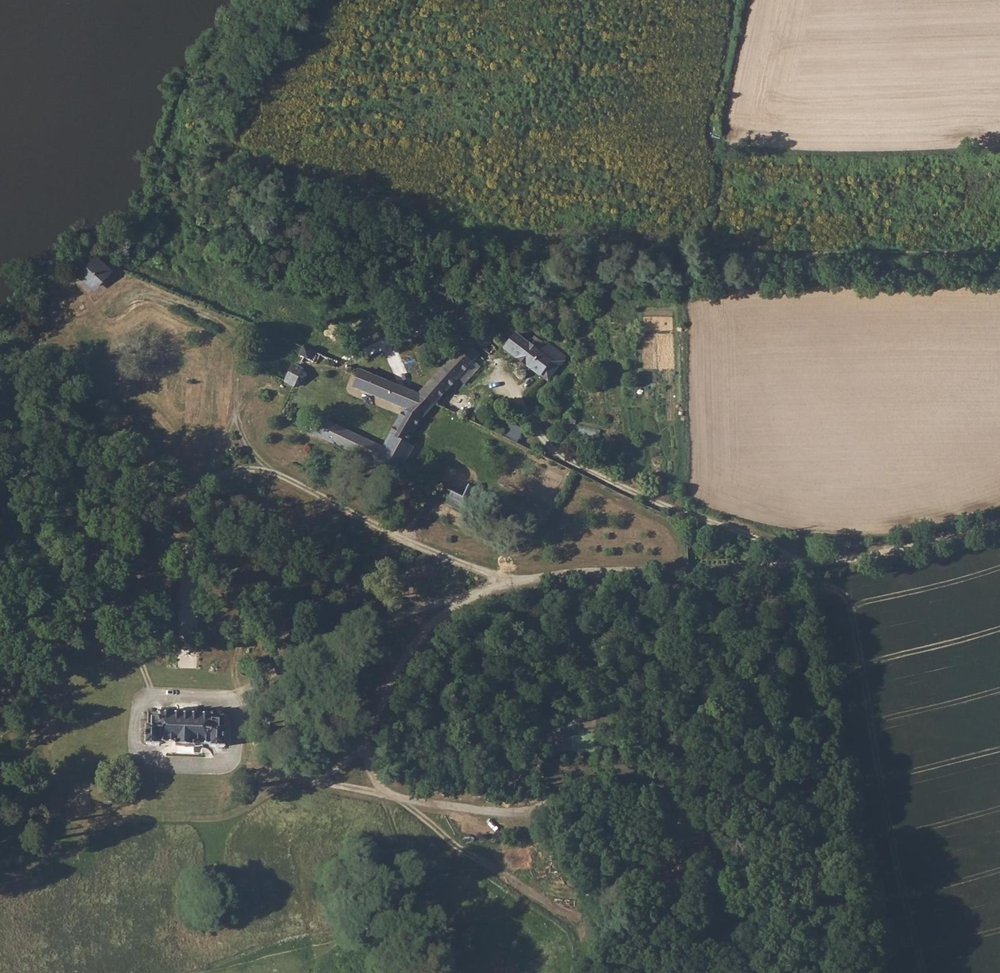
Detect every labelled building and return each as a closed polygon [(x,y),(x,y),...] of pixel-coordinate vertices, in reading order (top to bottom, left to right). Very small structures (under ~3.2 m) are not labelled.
[(102,255),(87,265),(97,279),(113,267),(102,255)] [(258,321),(248,315),(248,327),(256,325),(258,321)] [(317,414),(309,431),(380,466),(378,469),(389,475),(391,473),(394,474),(398,466),(410,441),(404,438),(411,425),(435,400),(495,336),(481,332),(472,340),(465,337),(460,334),(456,340),(463,345),(418,393),(357,366),(347,391),(368,401),(371,393),(398,406),(379,446),(317,414)] [(506,348),(546,379),(562,358),(542,342),(536,348),(523,340),(521,341),(514,338),(506,348)] [(300,340),(295,351),(301,353),(310,357),(315,347),(300,340)] [(291,362),(283,377),(294,382),(301,367),(296,364),(291,362)] [(510,422),(504,435),(518,442),(525,429),(510,422)] [(449,476),(442,488),(447,491),(442,501),(465,514),(476,494),(466,488),(470,479),(465,476),(458,474),(455,479),(449,476)] [(145,721),(144,741),(157,741),(157,740),(176,741),(176,744),(191,744),(192,742),(207,743),(211,746),(222,747),(225,725),(222,725),(222,716),(159,710),(156,712),(148,712),(148,721),(145,721)]
